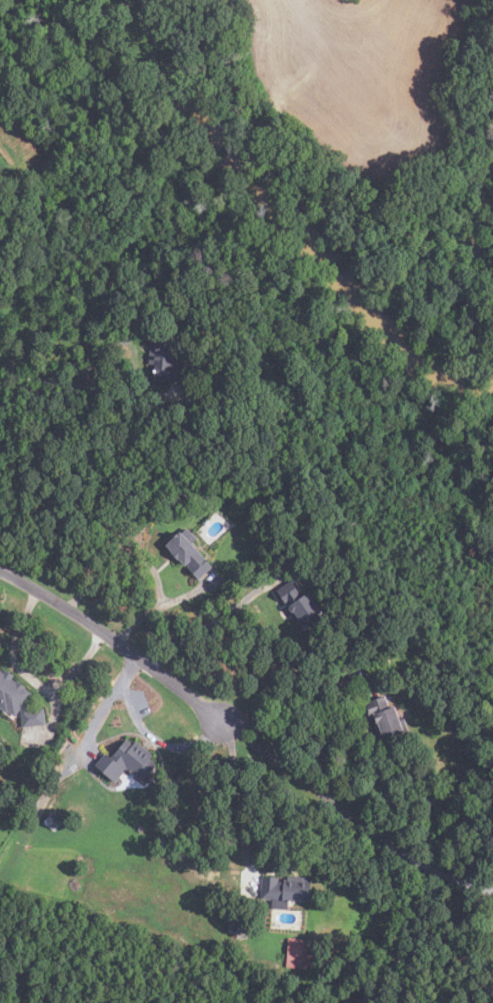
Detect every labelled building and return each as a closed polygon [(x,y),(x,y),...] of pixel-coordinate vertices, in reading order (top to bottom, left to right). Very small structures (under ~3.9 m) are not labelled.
[(150,333),(148,364),(155,364),(154,381),(187,383),(188,364),(177,364),(179,335),(150,333)] [(232,376),(232,383),(216,382),(217,367),(227,368),(227,375),(232,376)] [(203,509),(192,500),(201,488),(212,497),(203,509)] [(154,497),(159,489),(167,495),(162,502),(154,497)] [(215,566),(194,542),(198,538),(189,527),(184,531),(183,530),(167,543),(199,580),(215,566)] [(297,567),(294,562),(300,558),(303,564),(297,567)] [(304,630),(318,621),(315,615),(323,610),(318,603),(317,604),(309,591),(299,598),(292,586),(281,593),(304,630)] [(29,708),(28,704),(26,704),(25,701),(32,692),(25,687),(26,686),(18,680),(17,681),(12,678),(15,674),(6,668),(4,671),(0,669),(0,708),(14,718),(20,709),(22,726),(46,724),(44,706),(29,708)] [(429,689),(425,680),(434,676),(438,685),(429,689)] [(392,735),(410,729),(406,718),(402,719),(397,705),(391,707),(386,694),(367,701),(369,708),(367,708),(370,716),(376,714),(378,720),(375,721),(383,742),(393,739),(392,735)] [(110,758),(104,753),(95,764),(117,782),(128,768),(142,779),(155,764),(149,759),(154,753),(137,739),(134,742),(128,737),(110,758)] [(65,817),(53,809),(44,823),(55,831),(65,817)] [(310,902),(312,880),(308,880),(309,878),(262,875),(260,899),(272,900),(272,909),(290,910),(290,901),(310,902)] [(287,966),(308,967),(308,962),(312,963),(313,947),(305,947),(305,938),(288,937),(287,966)]
